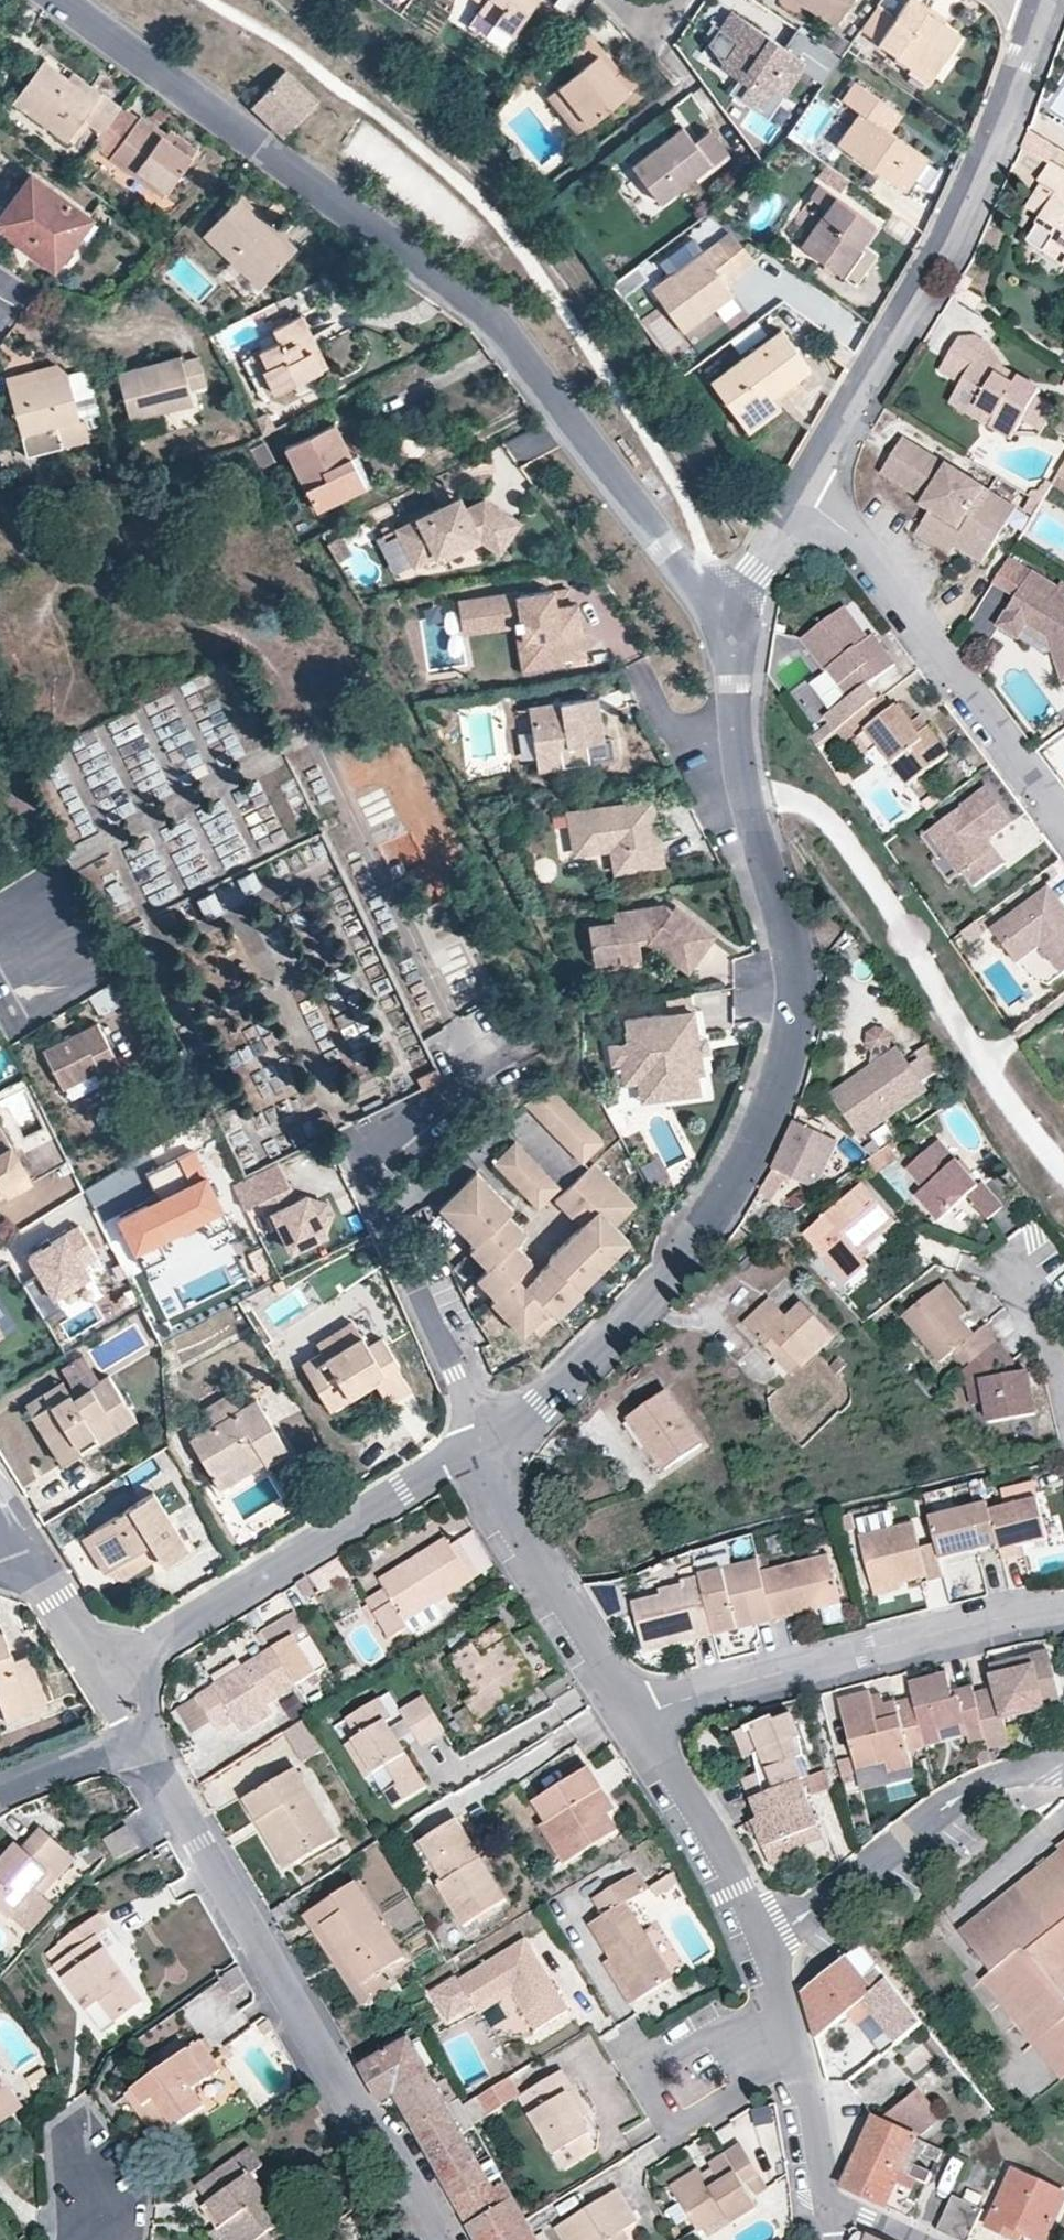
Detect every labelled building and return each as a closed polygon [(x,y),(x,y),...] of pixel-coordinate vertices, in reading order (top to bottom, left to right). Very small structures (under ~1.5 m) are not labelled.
[(485,6),(480,13),(513,36),(537,0),(476,0),(485,6)] [(853,0),(798,0),(836,25),(853,0)] [(943,27),(926,16),(931,9),(917,0),(911,0),(882,42),(899,53),(897,56),(911,65),(929,79),(931,79),(959,37),(943,27)] [(891,18),(876,8),(862,28),(877,39),(891,18)] [(926,16),(943,27),(948,20),(931,9),(926,16)] [(740,43),(723,67),(738,78),(749,86),(741,95),(763,111),(776,92),(784,98),(807,65),(734,12),(722,29),(740,43)] [(597,55),(603,49),(590,33),(564,55),(578,72),(549,96),(579,132),(627,91),(597,55)] [(597,55),(627,91),(637,83),(624,67),(621,70),(603,49),(597,55)] [(815,65),(827,73),(834,62),(823,54),(815,65)] [(119,105),(102,93),(96,101),(68,81),(42,62),(15,100),(67,139),(82,119),(99,132),(119,105)] [(931,79),(929,79),(911,65),(900,80),(920,95),(931,79)] [(252,106),(284,135),(317,98),(286,70),(252,106)] [(96,101),(102,93),(75,72),(68,81),(96,101)] [(731,88),(741,95),(749,86),(738,78),(731,88)] [(839,145),(904,190),(926,158),(890,132),(902,115),(854,82),(842,99),(860,113),(839,145)] [(776,92),(763,111),(771,116),(784,98),(776,92)] [(690,96),(676,109),(692,127),(706,115),(690,96)] [(811,149),(836,111),(817,98),(792,136),(811,149)] [(510,105),(504,100),(491,118),(498,123),(510,105)] [(119,105),(99,132),(92,143),(163,197),(191,158),(164,138),(119,105)] [(728,154),(710,131),(695,142),(683,126),(632,165),(661,204),(728,154)] [(164,138),(191,158),(197,149),(170,129),(164,138)] [(839,190),(848,179),(825,163),(817,174),(839,190)] [(1058,194),(1063,198),(1063,171),(1051,163),(1038,182),(1058,194)] [(35,235),(26,247),(54,267),(90,218),(32,175),(0,218),(23,235),(28,229),(35,235)] [(647,220),(662,209),(641,181),(626,193),(647,220)] [(801,247),(855,285),(874,258),(860,248),(877,225),(820,186),(811,199),(827,211),(801,247)] [(1062,207),(1054,201),(1037,193),(1027,207),(1042,217),(1028,242),(1056,240),(1063,246),(1063,203),(1062,207)] [(1058,194),(1054,201),(1062,207),(1063,203),(1063,198),(1058,194)] [(256,219),(261,215),(240,195),(204,234),(259,286),(297,247),(284,236),(279,241),(256,219)] [(279,241),(284,236),(261,215),(256,219),(279,241)] [(0,218),(0,228),(26,247),(35,235),(28,229),(23,235),(0,218)] [(726,285),(755,263),(732,232),(702,253),(671,276),(652,289),(683,332),(711,311),(707,305),(729,290),(726,285)] [(665,269),(671,276),(702,253),(697,246),(665,269)] [(626,274),(612,284),(623,299),(636,289),(626,274)] [(707,305),(711,311),(733,296),(729,290),(707,305)] [(275,391),(326,366),(300,315),(273,329),(279,340),(259,350),(268,366),(264,369),(275,391)] [(740,420),(772,396),(808,369),(781,331),(713,382),(740,420)] [(945,371),(988,397),(980,410),(1017,433),(1025,421),(1046,433),(1059,412),(1039,399),(1042,393),(1022,380),(1018,386),(1000,375),(1003,368),(983,355),(989,343),(981,338),(964,340),(945,371)] [(268,395),(275,391),(264,369),(268,366),(259,350),(249,356),(268,395)] [(180,355),(141,366),(144,373),(182,361),(180,355)] [(144,373),(141,366),(117,373),(130,420),(161,411),(193,403),(190,390),(205,385),(197,357),(182,361),(144,373)] [(9,389),(66,373),(54,362),(5,375),(9,389)] [(77,416),(66,373),(9,389),(26,453),(89,436),(83,415),(77,416)] [(772,396),(740,420),(748,432),(781,408),(772,396)] [(161,411),(130,420),(134,435),(165,427),(161,411)] [(409,460),(426,452),(413,422),(395,430),(409,460)] [(317,510),(361,489),(344,457),(348,455),(331,424),(286,447),(317,510)] [(900,466),(891,480),(924,501),(920,508),(930,515),(923,526),(957,547),(982,562),(1016,507),(905,439),(891,461),(900,466)] [(354,452),(348,455),(344,457),(361,489),(370,483),(354,452)] [(882,474),(891,480),(900,466),(891,461),(882,474)] [(463,510),(457,500),(439,509),(442,515),(450,511),(452,516),(463,510)] [(463,510),(452,516),(450,511),(442,515),(439,509),(393,532),(413,570),(442,555),(445,561),(462,552),(457,543),(467,538),(472,547),(480,543),(497,555),(518,522),(481,501),(463,510)] [(952,557),(957,547),(923,526),(917,536),(952,557)] [(1021,596),(1037,571),(1011,555),(995,579),(1021,596)] [(1011,611),(1030,625),(1055,640),(1059,638),(1061,644),(1058,652),(1063,666),(1063,588),(1037,571),(1021,596),(1011,611)] [(574,604),(552,608),(549,591),(514,597),(513,593),(477,599),(482,628),(499,625),(500,629),(511,627),(517,626),(521,653),(527,652),(530,669),(568,663),(567,657),(582,654),(581,648),(585,648),(582,631),(578,632),(574,604)] [(482,628),(477,599),(455,603),(460,635),(500,629),(499,625),(482,628)] [(847,607),(841,611),(864,642),(869,638),(847,607)] [(896,664),(874,634),(869,638),(864,642),(841,611),(802,639),(825,672),(829,669),(850,697),(827,715),(833,722),(839,730),(849,722),(880,699),(868,684),(896,664)] [(1022,639),(1030,625),(1011,611),(1001,625),(1022,639)] [(787,635),(789,627),(775,624),(773,632),(787,635)] [(530,669),(527,652),(521,653),(517,626),(511,627),(519,671),(530,669)] [(692,691),(683,704),(690,708),(699,695),(692,691)] [(921,730),(913,720),(900,703),(893,707),(884,695),(880,699),(849,722),(861,737),(869,732),(907,781),(948,751),(928,725),(921,730)] [(601,742),(593,698),(525,709),(535,772),(588,763),(585,745),(601,742)] [(920,715),(913,720),(921,730),(928,725),(920,715)] [(813,737),(819,745),(839,730),(833,722),(813,737)] [(991,831),(994,835),(1012,822),(988,789),(930,831),(960,874),(965,871),(976,884),(1005,863),(988,841),(985,836),(991,831)] [(659,863),(649,800),(564,814),(570,847),(597,842),(607,852),(610,871),(659,863)] [(985,836),(988,841),(994,835),(991,831),(985,836)] [(993,927),(1017,960),(1039,944),(1061,973),(1063,971),(1063,906),(1049,886),(993,927)] [(201,901),(208,919),(235,910),(228,891),(201,901)] [(669,909),(660,902),(608,911),(609,922),(583,926),(588,957),(614,953),(615,962),(636,958),(633,937),(647,935),(643,941),(683,971),(711,934),(671,903),(669,909)] [(987,931),(978,919),(962,931),(971,942),(987,931)] [(590,966),(615,962),(614,953),(588,957),(590,966)] [(109,982),(71,1007),(82,1025),(120,1001),(109,982)] [(701,1008),(690,1010),(694,1036),(705,1034),(701,1008)] [(694,1036),(690,1010),(622,1021),(626,1043),(607,1046),(610,1064),(618,1063),(622,1084),(651,1080),(666,1077),(669,1096),(696,1092),(693,1072),(700,1071),(694,1036)] [(100,1066),(104,1073),(121,1065),(99,1022),(45,1048),(62,1084),(100,1066)] [(888,1047),(891,1037),(886,1029),(876,1027),(868,1032),(866,1042),(871,1050),(866,1065),(867,1067),(889,1052),(886,1048),(888,1047)] [(867,1067),(829,1093),(859,1137),(927,1091),(921,1082),(941,1068),(926,1045),(915,1053),(919,1059),(910,1065),(897,1046),(889,1052),(867,1067)] [(106,1078),(104,1073),(100,1066),(62,1084),(69,1097),(106,1078)] [(444,1082),(439,1071),(418,1081),(424,1092),(444,1082)] [(666,1077),(651,1080),(654,1099),(669,1096),(666,1077)] [(556,1094),(533,1115),(587,1169),(609,1148),(556,1094)] [(268,1127),(294,1117),(289,1104),(263,1113),(268,1127)] [(837,1141),(794,1121),(776,1157),(772,1168),(787,1175),(816,1188),(837,1141)] [(23,1167),(0,1132),(0,1181),(23,1167)] [(981,1181),(977,1183),(937,1139),(906,1166),(922,1186),(915,1192),(938,1218),(968,1193),(989,1217),(1003,1205),(981,1181)] [(516,1143),(493,1165),(542,1214),(564,1192),(516,1143)] [(901,1160),(889,1143),(866,1159),(879,1175),(901,1160)] [(644,1166),(650,1185),(666,1180),(660,1161),(644,1166)] [(249,1178),(267,1215),(273,1212),(280,1227),(287,1223),(298,1245),(325,1231),(325,1230),(321,1223),(324,1215),(319,1205),(311,1202),(307,1195),(307,1194),(296,1199),(278,1163),(249,1178)] [(541,1335),(584,1294),(583,1292),(633,1244),(618,1228),(639,1208),(597,1164),(557,1202),(574,1220),(588,1206),(597,1215),(550,1261),(552,1263),(527,1287),(518,1278),(533,1263),(516,1244),(527,1233),(510,1214),(515,1209),(479,1171),(441,1207),(477,1244),(471,1249),(489,1268),(477,1279),(496,1298),(491,1302),(523,1336),(534,1327),(541,1335)] [(23,1167),(0,1181),(0,1187),(6,1199),(32,1183),(23,1167)] [(772,1200),(787,1175),(772,1168),(757,1191),(772,1200)] [(866,1263),(857,1252),(893,1220),(860,1184),(803,1231),(845,1282),(866,1263)] [(330,1212),(325,1202),(307,1195),(311,1202),(319,1205),(324,1215),(321,1223),(325,1230),(330,1212)] [(298,1245),(287,1223),(280,1227),(291,1249),(298,1245)] [(935,1289),(959,1318),(967,1311),(944,1283),(935,1289)] [(959,1318),(935,1289),(902,1316),(940,1363),(957,1349),(969,1363),(996,1342),(983,1325),(972,1333),(959,1318)] [(743,1323),(772,1353),(781,1345),(799,1365),(831,1334),(801,1304),(786,1316),(768,1299),(743,1323)] [(363,1340),(370,1351),(384,1342),(368,1316),(354,1325),(363,1340)] [(354,1325),(319,1347),(326,1356),(329,1361),(363,1340),(354,1325)] [(329,1361),(326,1356),(306,1369),(333,1413),(377,1386),(389,1406),(411,1392),(398,1371),(401,1369),(384,1342),(370,1351),(363,1340),(329,1361)] [(1008,1358),(996,1342),(969,1363),(958,1372),(972,1384),(984,1381),(987,1401),(993,1422),(1034,1415),(1026,1373),(1002,1376),(995,1369),(1008,1358)] [(791,1373),(799,1365),(781,1345),(772,1353),(791,1373)] [(1026,1373),(1008,1358),(995,1369),(1002,1376),(1026,1373)] [(57,1411),(48,1398),(31,1409),(67,1467),(139,1422),(113,1381),(77,1403),(75,1399),(57,1411)] [(974,1403),(987,1401),(984,1381),(972,1384),(974,1403)] [(67,1386),(48,1398),(57,1411),(75,1399),(67,1386)] [(204,1405),(215,1423),(239,1408),(228,1391),(204,1405)] [(665,1394),(631,1418),(648,1443),(646,1444),(663,1468),(700,1443),(665,1394)] [(239,1408),(215,1423),(189,1439),(213,1477),(257,1451),(263,1461),(287,1448),(254,1398),(239,1408)] [(220,1488),(263,1461),(257,1451),(213,1477),(220,1488)] [(150,1491),(94,1528),(115,1562),(149,1541),(158,1555),(162,1561),(186,1547),(150,1491)] [(1023,1550),(1053,1543),(1043,1504),(994,1515),(1002,1549),(1006,1566),(1026,1561),(1025,1558),(1023,1550)] [(943,1563),(1002,1549),(994,1515),(992,1509),(933,1522),(939,1547),(943,1563)] [(860,1520),(861,1535),(895,1531),(893,1516),(860,1520)] [(943,1563),(939,1547),(924,1551),(918,1527),(865,1540),(877,1592),(904,1586),(930,1580),(931,1585),(947,1581),(943,1563)] [(123,1577),(158,1555),(149,1541),(115,1562),(94,1528),(81,1536),(102,1571),(123,1577)] [(405,1621),(433,1603),(471,1580),(446,1539),(380,1581),(384,1591),(366,1602),(390,1638),(408,1627),(405,1621)] [(1023,1550),(1025,1558),(1054,1551),(1053,1543),(1023,1550)] [(832,1556),(764,1572),(775,1620),(818,1610),(816,1603),(841,1597),(832,1556)] [(331,1562),(306,1578),(316,1595),(342,1579),(331,1562)] [(762,1565),(703,1579),(717,1637),(740,1631),(739,1623),(754,1620),(756,1628),(776,1623),(775,1620),(764,1572),(762,1565)] [(717,1637),(703,1579),(684,1584),(686,1589),(663,1594),(664,1599),(637,1606),(648,1653),(678,1646),(676,1639),(697,1634),(699,1641),(717,1637)] [(904,1586),(877,1592),(879,1602),(906,1595),(904,1586)] [(816,1603),(818,1610),(843,1604),(841,1597),(816,1603)] [(442,1616),(433,1603),(405,1621),(408,1627),(413,1633),(442,1616)] [(274,1650),(197,1697),(217,1729),(234,1718),(236,1722),(267,1703),(295,1686),(298,1691),(319,1679),(300,1646),(312,1638),(296,1612),(263,1632),(274,1650)] [(739,1623),(740,1631),(756,1628),(754,1620),(739,1623)] [(519,1669),(527,1663),(503,1625),(453,1657),(478,1695),(467,1700),(482,1721),(533,1689),(519,1669)] [(4,1718),(44,1702),(27,1654),(11,1659),(1,1630),(0,1631),(0,1707),(4,1718)] [(676,1639),(678,1646),(699,1641),(697,1634),(676,1639)] [(999,1698),(978,1703),(986,1739),(988,1748),(1012,1742),(1006,1717),(1063,1703),(1049,1650),(991,1665),(996,1688),(999,1698)] [(519,1669),(533,1689),(541,1684),(527,1663),(519,1669)] [(908,1681),(909,1686),(925,1745),(942,1742),(942,1741),(939,1730),(965,1723),(967,1735),(969,1743),(986,1739),(978,1703),(975,1692),(973,1684),(957,1687),(960,1697),(952,1699),(951,1688),(946,1671),(908,1681)] [(909,1686),(887,1690),(891,1703),(873,1707),(871,1695),(870,1691),(840,1698),(857,1768),(886,1761),(888,1772),(913,1764),(910,1748),(925,1745),(909,1686)] [(957,1687),(951,1688),(952,1699),(960,1697),(957,1687)] [(996,1688),(975,1692),(978,1703),(999,1698),(996,1688)] [(891,1703),(887,1690),(871,1695),(873,1707),(891,1703)] [(445,1729),(424,1694),(401,1709),(406,1717),(413,1730),(421,1743),(445,1729)] [(388,1728),(384,1720),(390,1717),(379,1698),(348,1717),(359,1736),(355,1739),(376,1774),(387,1767),(398,1785),(383,1794),(392,1808),(425,1788),(396,1741),(388,1728)] [(273,1714),(267,1703),(236,1722),(242,1733),(273,1714)] [(743,1726),(754,1755),(761,1753),(767,1769),(742,1778),(750,1798),(801,1779),(808,1776),(795,1738),(799,1736),(791,1712),(773,1719),(771,1716),(743,1726)] [(297,1758),(320,1749),(307,1716),(284,1725),(297,1758)] [(413,1730),(406,1717),(388,1728),(396,1741),(413,1730)] [(942,1741),(967,1735),(965,1723),(939,1730),(942,1741)] [(743,1758),(754,1755),(743,1726),(733,1730),(743,1758)] [(376,1774),(355,1739),(344,1745),(365,1780),(376,1774)] [(916,1774),(913,1764),(888,1772),(890,1779),(916,1774)] [(245,1799),(256,1818),(266,1813),(294,1863),(335,1840),(296,1769),(245,1799)] [(599,1804),(607,1800),(587,1769),(534,1801),(547,1823),(554,1819),(576,1855),(616,1831),(606,1815),(599,1804)] [(907,1776),(887,1780),(890,1796),(911,1792),(907,1776)] [(801,1779),(750,1798),(758,1819),(762,1832),(759,1833),(771,1865),(827,1843),(824,1837),(795,1848),(791,1837),(819,1826),(801,1779)] [(599,1804),(606,1815),(614,1811),(607,1800),(599,1804)] [(284,1867),(294,1863),(266,1813),(256,1818),(284,1867)] [(554,1819),(547,1823),(542,1826),(564,1864),(576,1855),(554,1819)] [(762,1832),(758,1819),(746,1824),(751,1836),(759,1833),(762,1832)] [(455,1820),(420,1842),(444,1881),(438,1885),(463,1925),(505,1901),(455,1820)] [(824,1837),(819,1826),(791,1837),(795,1848),(824,1837)] [(127,1829),(108,1841),(117,1857),(137,1845),(127,1829)] [(5,1857),(0,1863),(0,1912),(7,1918),(28,1896),(49,1874),(55,1879),(72,1860),(41,1830),(21,1849),(16,1845),(5,1857)] [(1059,1845),(1061,1849),(958,1930),(990,1972),(1042,2037),(1063,2019),(1063,2000),(1063,1999),(1063,1998),(1063,1841),(1059,1845)] [(674,1871),(652,1885),(658,1894),(680,1880),(674,1871)] [(36,1901),(55,1879),(49,1874),(28,1896),(36,1901)] [(628,1877),(593,1898),(603,1916),(589,1924),(635,2000),(670,1978),(624,1904),(638,1894),(628,1877)] [(305,1916),(314,1931),(325,1925),(362,1983),(402,1958),(355,1884),(305,1916)] [(107,1929),(98,1915),(59,1942),(61,1944),(49,1953),(57,1965),(56,1966),(87,2010),(101,2000),(116,2022),(143,2002),(120,1969),(116,1971),(109,1961),(113,1958),(97,1936),(107,1929)] [(351,1990),(362,1983),(325,1925),(314,1931),(351,1990)] [(455,1972),(429,1988),(448,2018),(473,2003),(474,2005),(510,1983),(513,1989),(536,2026),(569,2006),(526,1935),(458,1976),(455,1972)] [(922,2023),(862,1947),(802,1994),(823,2069),(836,2065),(825,2031),(847,2013),(861,2003),(895,2045),(922,2023)] [(120,1969),(113,1958),(109,1961),(116,1971),(120,1969)] [(1042,2037),(990,1972),(981,1980),(1031,2045),(1042,2037)] [(478,2010),(513,1989),(510,1983),(474,2005),(478,2010)] [(101,2000),(87,2010),(103,2032),(116,2022),(101,2000)] [(861,2003),(847,2013),(882,2055),(895,2045),(861,2003)] [(1031,2045),(1058,2079),(1063,2075),(1063,2019),(1042,2037),(1031,2045)] [(408,2039),(359,2067),(378,2102),(395,2093),(414,2127),(448,2108),(446,2105),(408,2039)] [(200,2042),(134,2089),(145,2106),(156,2100),(175,2128),(204,2108),(192,2090),(221,2071),(200,2042)] [(861,2072),(878,2058),(872,2051),(855,2064),(861,2072)] [(592,2133),(567,2093),(573,2090),(561,2071),(520,2096),(556,2155),(592,2133)] [(18,2099),(0,2075),(0,2112),(18,2099)] [(213,2109),(237,2087),(228,2076),(203,2099),(213,2109)] [(509,2077),(500,2082),(511,2101),(520,2096),(509,2077)] [(500,2082),(476,2096),(488,2115),(511,2101),(500,2082)] [(919,2089),(880,2118),(917,2137),(942,2118),(919,2089)] [(598,2149),(598,2133),(573,2090),(567,2093),(592,2133),(556,2155),(564,2169),(598,2149)] [(462,2105),(458,2099),(446,2105),(448,2108),(414,2127),(432,2160),(466,2140),(463,2134),(475,2128),(462,2105)] [(874,2120),(858,2154),(842,2188),(882,2206),(898,2173),(902,2164),(930,2177),(937,2162),(909,2149),(914,2139),(874,2120)] [(942,2151),(914,2139),(909,2149),(937,2162),(942,2151)] [(466,2140),(432,2160),(454,2199),(488,2180),(466,2140)] [(709,2187),(705,2181),(677,2198),(697,2230),(724,2214),(729,2224),(756,2207),(742,2183),(759,2174),(741,2145),(709,2165),(715,2175),(720,2181),(709,2187)] [(216,2228),(225,2239),(256,2239),(268,2232),(284,2220),(249,2173),(261,2164),(249,2148),(195,2186),(208,2202),(201,2207),(216,2228)] [(902,2164),(898,2173),(882,2206),(910,2219),(926,2186),(930,2177),(902,2164)] [(1006,2235),(1009,2226),(1022,2232),(1040,2239),(1043,2239),(1063,2193),(1013,2168),(985,2225),(1006,2235)] [(720,2181),(715,2175),(705,2181),(709,2187),(720,2181)] [(490,2183),(488,2180),(454,2199),(469,2225),(514,2199),(502,2177),(490,2183)] [(556,2227),(564,2239),(622,2239),(618,2232),(635,2222),(616,2190),(556,2227)] [(952,2196),(936,2231),(955,2239),(968,2239),(981,2209),(952,2196)] [(514,2199),(469,2225),(477,2239),(497,2239),(527,2223),(514,2199)] [(497,2239),(536,2239),(527,2223),(497,2239)] [(1006,2235),(1017,2239),(1019,2239),(1022,2232),(1009,2226),(1006,2235)] [(216,2228),(208,2234),(213,2239),(225,2239),(216,2228)] [(268,2232),(256,2239),(270,2239),(272,2239),(268,2232)]
